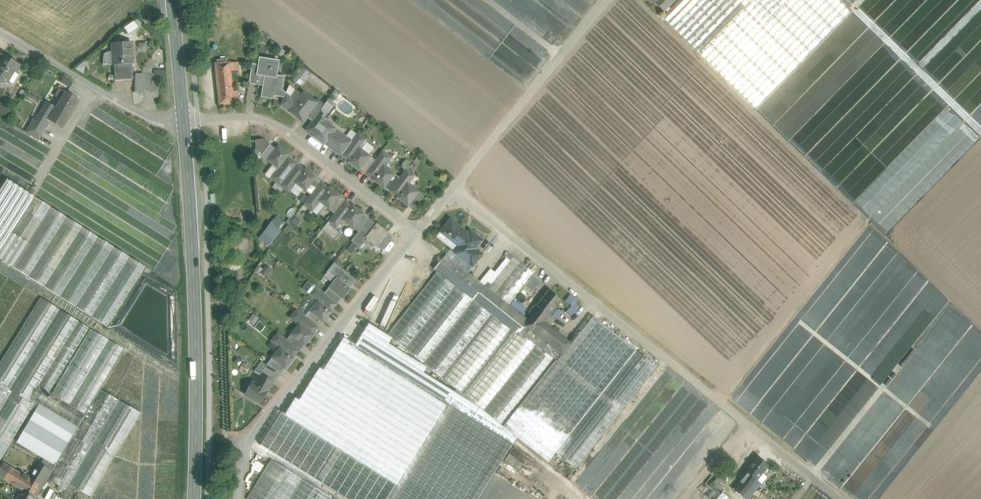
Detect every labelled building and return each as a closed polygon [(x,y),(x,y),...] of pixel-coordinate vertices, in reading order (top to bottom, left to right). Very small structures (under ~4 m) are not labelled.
[(657,2),(665,11),(676,0),(659,0),(657,2)] [(664,17),(705,58),(750,13),(749,13),(751,12),(739,0),(681,0),(664,17)] [(776,14),(779,16),(770,25),(768,22),(767,23),(766,23),(763,26),(764,27),(720,72),(756,107),(850,12),(838,0),(789,0),(776,14)] [(751,12),(749,13),(750,13),(763,26),(766,23),(767,23),(768,22),(767,22),(775,13),(776,14),(789,0),(739,0),(751,12)] [(750,13),(705,58),(720,72),(764,27),(763,26),(750,13)] [(775,13),(767,22),(768,22),(770,25),(779,16),(776,14),(775,13)] [(138,20),(127,27),(130,33),(141,26),(138,20)] [(131,42),(112,44),(113,51),(114,65),(132,64),(131,42)] [(103,65),(114,65),(113,51),(104,54),(103,65)] [(4,56),(0,62),(0,82),(3,77),(8,80),(9,80),(11,81),(10,83),(11,84),(14,83),(21,73),(18,71),(21,66),(4,56)] [(227,59),(217,60),(217,64),(216,64),(218,87),(231,86),(230,71),(229,63),(228,63),(227,59)] [(278,62),(260,59),(259,67),(257,81),(264,82),(262,97),(272,98),(273,91),(281,92),(282,84),(279,84),(280,77),(276,76),(278,62)] [(238,62),(229,63),(230,71),(239,70),(238,62)] [(132,64),(114,65),(115,81),(133,80),(132,64)] [(259,67),(252,66),(249,80),(257,81),(259,67)] [(301,67),(292,78),(299,84),(308,73),(301,67)] [(144,74),(136,74),(135,92),(143,92),(144,74)] [(291,98),(296,91),(289,85),(286,94),(291,98)] [(231,86),(218,87),(220,104),(233,103),(233,102),(238,101),(237,91),(232,92),(231,86)] [(296,91),(291,98),(286,94),(280,105),(303,122),(307,117),(317,103),(304,93),(302,96),(296,91)] [(66,92),(56,108),(47,102),(36,120),(47,127),(50,121),(62,128),(79,100),(66,92)] [(317,103),(307,117),(312,121),(320,111),(323,107),(317,103)] [(101,159),(161,217),(171,186),(159,175),(170,143),(156,138),(155,143),(148,141),(144,152),(154,151),(155,154),(135,161),(134,146),(138,146),(131,126),(138,126),(134,121),(122,126),(121,115),(116,115),(114,110),(111,120),(117,126),(111,124),(109,127),(116,127),(113,133),(119,135),(109,136),(111,152),(106,158),(101,159)] [(312,121),(309,126),(316,131),(324,121),(325,121),(328,117),(320,111),(312,121)] [(36,120),(34,119),(26,132),(39,140),(47,127),(36,120)] [(335,129),(325,121),(324,121),(316,131),(313,136),(324,144),(324,143),(341,156),(352,142),(334,130),(335,129)] [(352,142),(341,156),(349,162),(348,162),(360,171),(360,170),(369,159),(370,156),(359,148),(366,139),(358,133),(352,142)] [(263,139),(255,140),(256,149),(262,154),(270,144),(263,139)] [(289,154),(278,146),(267,161),(278,169),(270,178),(280,186),(297,164),(288,156),(289,154)] [(374,162),(365,174),(373,179),(373,180),(384,188),(385,187),(395,174),(384,166),(391,157),(382,151),(374,162)] [(369,159),(360,170),(365,174),(374,162),(369,159)] [(305,169),(297,164),(280,186),(288,192),(295,183),(306,192),(315,179),(317,177),(306,169),(305,169)] [(400,178),(390,191),(398,196),(397,198),(408,206),(409,206),(419,192),(408,184),(415,175),(407,169),(400,178)] [(395,174),(385,187),(390,191),(400,178),(395,174)] [(7,179),(0,190),(0,258),(13,266),(51,206),(7,179)] [(315,179),(306,192),(311,195),(320,183),(315,179)] [(328,189),(320,183),(311,195),(304,204),(312,211),(319,202),(329,210),(339,197),(340,196),(329,187),(328,189)] [(419,192),(409,206),(414,210),(424,196),(419,192)] [(339,197),(329,210),(335,214),(344,201),(339,197)] [(352,207),(344,201),(335,214),(328,223),(336,229),(343,220),(353,228),(363,216),(364,214),(353,205),(352,207)] [(115,247),(51,206),(13,266),(13,267),(76,307),(115,247)] [(280,227),(284,222),(277,214),(272,218),(280,227)] [(363,216),(353,228),(358,232),(368,220),(363,216)] [(358,232),(352,241),(360,247),(367,238),(377,246),(388,233),(388,232),(377,224),(376,225),(368,220),(358,232)] [(467,234),(462,231),(463,230),(450,220),(441,232),(438,236),(455,250),(454,251),(472,266),(473,264),(467,259),(475,249),(482,240),(470,231),(467,234)] [(268,222),(260,231),(270,240),(279,231),(268,222)] [(388,233),(377,246),(382,251),(393,237),(388,233)] [(115,247),(76,307),(108,327),(146,267),(115,247)] [(482,255),(475,249),(467,259),(473,264),(472,266),(473,266),(482,255)] [(509,254),(484,285),(495,294),(520,262),(509,254)] [(484,286),(445,255),(434,269),(437,272),(455,286),(473,300),(484,286)] [(520,262),(495,294),(509,305),(534,274),(520,262)] [(356,281),(334,263),(328,271),(337,278),(328,288),(341,298),(342,299),(351,289),(351,288),(356,281)] [(437,272),(387,335),(405,349),(455,286),(437,272)] [(324,293),(308,280),(302,288),(311,296),(298,311),(305,316),(309,311),(322,321),(323,323),(332,312),(331,311),(337,303),(324,293)] [(495,294),(484,285),(484,286),(473,300),(511,331),(515,334),(517,331),(519,333),(525,326),(529,321),(509,305),(495,294)] [(455,286),(405,349),(423,363),(473,300),(455,286)] [(341,298),(328,288),(324,293),(337,303),(341,298)] [(571,344),(544,322),(561,300),(549,291),(531,314),(533,316),(529,321),(525,326),(562,356),(571,344)] [(0,363),(0,461),(31,409),(35,412),(17,442),(55,465),(125,349),(109,340),(70,404),(68,403),(107,338),(91,329),(52,394),(49,392),(89,328),(41,297),(0,363)] [(473,300),(423,363),(441,378),(491,315),(473,300)] [(298,311),(296,309),(290,317),(299,324),(291,335),(303,345),(304,346),(313,335),(312,334),(318,326),(305,316),(298,311)] [(322,321),(309,311),(305,316),(318,326),(322,321)] [(493,316),(443,379),(456,389),(461,394),(511,331),(493,316)] [(562,356),(557,362),(555,360),(503,426),(516,437),(517,437),(547,461),(555,452),(576,469),(656,367),(636,350),(635,351),(593,317),(571,344),(562,356)] [(562,356),(525,326),(519,333),(535,345),(555,360),(557,362),(562,356)] [(515,334),(465,396),(483,411),(535,345),(519,333),(517,331),(515,334)] [(286,340),(278,333),(271,341),(280,348),(272,358),(285,369),(294,358),(293,357),(299,350),(286,340)] [(303,345),(291,335),(286,340),(299,350),(303,345)] [(535,345),(483,411),(503,426),(555,360),(535,345)] [(285,369),(272,358),(267,363),(268,364),(280,373),(281,374),(285,369)] [(280,373),(268,364),(261,374),(273,381),(280,373)] [(262,376),(258,384),(253,382),(245,395),(261,404),(268,391),(267,390),(272,382),(273,383),(273,382),(273,381),(261,374),(260,375),(262,376)] [(107,388),(51,482),(62,488),(119,395),(107,388)] [(388,498),(478,498),(516,437),(503,426),(483,411),(465,396),(461,394),(456,389),(388,498)] [(61,498),(89,498),(141,413),(119,400),(61,498)] [(504,460),(519,471),(523,465),(508,454),(504,460)] [(757,457),(745,471),(747,474),(756,481),(757,481),(768,466),(757,457)] [(271,460),(247,498),(333,498),(271,460)] [(4,463),(0,469),(0,477),(23,490),(17,498),(35,498),(41,490),(38,488),(40,485),(41,486),(41,485),(32,480),(30,479),(31,477),(29,476),(28,477),(4,463)] [(51,470),(41,464),(32,480),(41,485),(51,470)] [(747,474),(734,491),(744,498),(749,498),(761,483),(757,481),(756,481),(747,474)] [(710,484),(719,488),(723,480),(714,476),(710,484)] [(51,498),(58,498),(61,493),(57,490),(51,498)]
